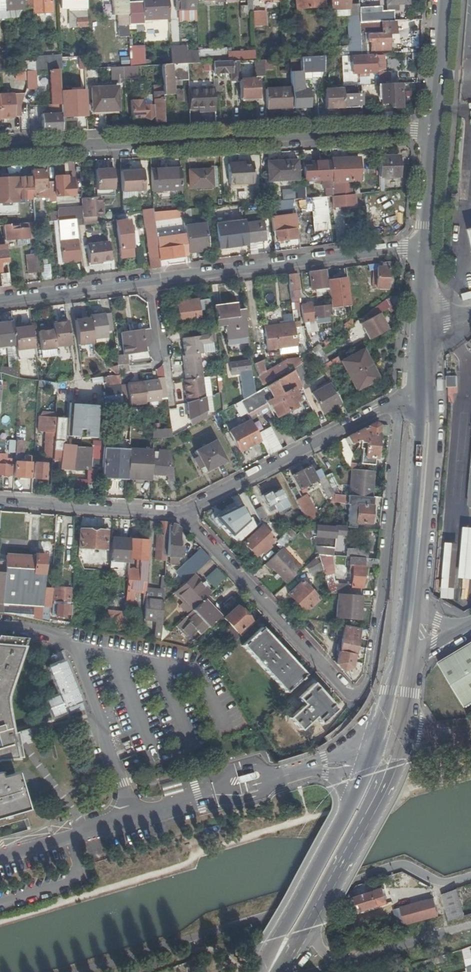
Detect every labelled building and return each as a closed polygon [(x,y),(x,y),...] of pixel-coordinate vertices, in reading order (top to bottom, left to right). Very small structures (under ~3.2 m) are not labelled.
[(5,10),(23,9),(23,0),(5,0),(5,10)] [(33,13),(51,12),(51,0),(32,0),(33,13)] [(87,0),(62,0),(62,8),(87,8),(87,0)] [(143,2),(128,2),(128,0),(112,0),(113,15),(118,15),(118,26),(129,25),(129,24),(135,24),(144,23),(143,19),(143,2)] [(143,19),(170,18),(169,0),(143,0),(143,19)] [(196,0),(176,0),(177,9),(188,9),(188,6),(196,6),(196,0)] [(325,7),(324,0),(296,0),(297,9),(325,7)] [(331,10),(348,9),(349,8),(349,0),(331,0),(331,10)] [(88,26),(87,12),(82,13),(82,19),(77,19),(77,27),(88,26)] [(261,12),(254,13),(254,27),(262,27),(261,12)] [(350,55),(362,55),(361,33),(360,22),(360,12),(348,13),(350,46),(350,55)] [(152,21),(152,40),(163,40),(162,21),(152,21)] [(396,35),(396,21),(382,21),(383,35),(367,35),(367,42),(370,42),(371,51),(389,50),(389,35),(396,35)] [(360,22),(361,33),(373,32),(372,22),(360,22)] [(144,23),(135,24),(135,28),(137,28),(137,32),(144,32),(144,23)] [(199,62),(199,50),(182,51),(182,46),(173,47),(174,64),(187,63),(199,62)] [(342,56),(350,55),(350,46),(333,47),(333,56),(342,56)] [(134,66),(136,65),(144,65),(143,47),(134,48),(134,66)] [(228,48),(199,49),(199,50),(199,62),(208,62),(213,62),(229,61),(229,60),(228,52),(228,48)] [(256,59),(255,51),(228,52),(229,60),(242,59),(256,59)] [(343,86),(356,85),(356,73),(376,73),(376,70),(383,70),(382,55),(343,57),(343,62),(342,62),(343,86)] [(301,71),(323,70),(322,58),(300,59),(300,58),(290,58),(292,89),(292,91),(302,91),(301,71)] [(257,60),(257,79),(265,78),(265,69),(264,59),(257,60)] [(264,59),(265,69),(273,68),(273,59),(264,59)] [(231,80),(239,80),(239,79),(239,61),(229,61),(213,62),(214,72),(214,73),(231,72),(231,80)] [(8,62),(3,62),(0,62),(0,72),(7,72),(8,72),(8,62)] [(63,69),(62,62),(44,62),(44,70),(49,70),(59,69),(63,69)] [(174,64),(172,64),(163,64),(164,95),(173,94),(172,81),(188,81),(187,63),(174,64)] [(124,66),(124,76),(136,76),(136,65),(134,66),(124,66)] [(124,76),(124,66),(110,67),(110,81),(124,80),(124,76)] [(61,118),(59,69),(49,70),(52,114),(46,115),(46,112),(43,112),(43,115),(42,115),(43,132),(62,132),(61,118)] [(36,89),(35,71),(27,71),(28,87),(28,89),(36,89)] [(239,80),(240,99),(258,98),(258,95),(257,79),(239,79),(239,80)] [(402,108),(401,83),(379,84),(380,101),(393,102),(393,108),(402,108)] [(343,89),(344,103),(359,103),(358,85),(356,85),(343,86),(343,89)] [(206,112),(216,111),(215,92),(214,88),(188,89),(189,109),(200,109),(206,109),(206,112)] [(21,116),(21,107),(26,89),(0,90),(0,117),(21,116)] [(94,113),(119,111),(118,89),(93,90),(94,113)] [(267,109),(293,108),(292,91),(292,89),(266,90),(267,109)] [(336,108),(344,108),(344,103),(343,89),(325,89),(326,109),(327,108),(336,108)] [(155,121),(164,121),(164,110),(164,107),(163,91),(154,92),(155,104),(143,104),(143,99),(131,99),(132,117),(155,116),(155,121)] [(380,156),(380,177),(400,177),(400,156),(380,156)] [(360,157),(331,158),(332,179),(333,196),(352,194),(351,180),(361,180),(360,157)] [(269,180),(298,179),(297,161),(269,162),(269,180)] [(326,196),(333,196),(332,179),(331,179),(330,161),(312,162),(312,167),(304,167),(305,180),(325,180),(326,196)] [(230,184),(255,183),(254,163),(229,164),(230,184)] [(97,196),(82,197),(83,218),(84,225),(99,223),(98,216),(106,215),(105,207),(103,207),(103,202),(102,196),(101,196),(101,195),(115,195),(114,169),(96,170),(97,196)] [(182,189),(182,169),(151,171),(152,191),(182,189)] [(45,170),(32,171),(34,199),(40,198),(50,198),(50,196),(49,189),(46,189),(45,170)] [(191,188),(214,186),(213,170),(190,171),(191,188)] [(34,199),(32,171),(20,171),(22,199),(34,199)] [(144,171),(122,172),(123,192),(145,191),(144,171)] [(56,182),(49,182),(49,189),(50,196),(75,196),(74,179),(68,179),(68,177),(56,178),(56,182)] [(17,178),(9,178),(1,178),(0,178),(0,203),(19,203),(17,178)] [(356,204),(355,194),(352,194),(333,196),(334,206),(356,204)] [(19,214),(19,203),(0,203),(0,215),(19,214)] [(76,219),(77,219),(76,208),(60,210),(61,220),(76,219)] [(184,217),(183,209),(164,211),(165,218),(184,217)] [(157,235),(155,221),(153,221),(152,212),(143,213),(144,222),(146,222),(149,250),(151,267),(160,266),(159,259),(158,248),(157,235)] [(51,221),(59,220),(58,213),(50,213),(51,221)] [(77,239),(79,239),(76,219),(61,220),(59,220),(64,261),(79,260),(77,239)] [(121,258),(134,257),(130,221),(124,221),(124,219),(117,220),(121,258)] [(281,230),(295,228),(294,221),(280,223),(281,230)] [(26,238),(35,237),(33,222),(20,224),(3,225),(4,232),(5,236),(5,240),(14,239),(26,238)] [(265,222),(246,224),(248,242),(267,239),(265,222)] [(207,224),(186,226),(188,244),(189,252),(210,249),(207,224)] [(239,227),(216,230),(219,248),(241,245),(239,227)] [(281,230),(273,231),(274,241),(297,238),(295,228),(281,230)] [(164,235),(157,235),(158,248),(165,247),(165,242),(173,241),(173,237),(164,238),(164,235)] [(189,252),(188,244),(181,245),(180,235),(173,236),(173,237),(173,241),(165,242),(165,247),(158,248),(159,259),(183,256),(183,257),(189,256),(189,252)] [(89,263),(111,260),(109,242),(87,245),(89,263)] [(29,273),(39,272),(37,256),(36,254),(27,256),(29,273)] [(8,268),(8,260),(0,261),(0,266),(0,269),(8,268)] [(388,288),(390,262),(370,264),(370,270),(375,270),(374,286),(378,286),(378,288),(388,288)] [(41,279),(50,279),(50,264),(41,264),(41,279)] [(2,286),(11,286),(8,268),(0,269),(2,286)] [(328,280),(327,270),(302,273),(304,290),(316,289),(317,296),(327,295),(327,296),(330,296),(329,291),(328,280)] [(299,290),(297,274),(288,275),(290,291),(299,290)] [(340,279),(328,280),(329,291),(333,291),(335,305),(343,304),(340,279)] [(300,298),(299,290),(290,291),(291,299),(299,298),(300,298)] [(200,299),(177,302),(180,324),(203,321),(200,299)] [(372,340),(388,331),(379,314),(389,309),(385,302),(361,320),(365,329),(368,334),(372,340)] [(248,336),(244,306),(238,307),(237,303),(223,304),(223,309),(215,310),(217,326),(225,325),(227,339),(248,336)] [(315,319),(333,316),(331,305),(313,308),(313,304),(302,305),(304,319),(306,327),(308,327),(309,332),(319,331),(315,319)] [(76,319),(79,344),(93,342),(93,338),(108,336),(107,331),(114,331),(111,313),(90,315),(90,317),(76,319)] [(214,327),(215,327),(214,315),(205,315),(207,328),(209,328),(214,327)] [(71,344),(68,321),(53,322),(54,327),(54,329),(47,330),(39,331),(42,350),(57,348),(56,346),(71,344)] [(13,322),(0,324),(0,346),(16,344),(14,329),(14,326),(13,322)] [(267,350),(282,348),(298,346),(295,328),(295,323),(264,327),(267,350)] [(35,348),(32,324),(24,325),(25,328),(14,329),(16,344),(17,350),(35,348)] [(146,347),(149,347),(151,344),(153,341),(152,328),(122,333),(124,354),(129,353),(146,351),(146,347)] [(194,337),(189,337),(183,338),(185,355),(183,355),(187,380),(203,378),(200,353),(203,353),(201,344),(211,342),(209,328),(207,328),(193,330),(194,337)] [(363,337),(360,331),(358,328),(348,333),(355,347),(365,342),(363,337)] [(368,334),(365,329),(360,331),(363,337),(368,334)] [(312,351),(315,355),(315,354),(322,349),(319,345),(312,351)] [(299,361),(300,366),(301,365),(315,355),(312,351),(299,361)] [(378,379),(363,351),(342,362),(356,390),(378,379)] [(117,355),(118,365),(126,364),(124,354),(117,355)] [(254,378),(256,389),(264,385),(291,369),(292,371),(294,370),(300,366),(299,361),(299,357),(286,360),(266,371),(263,366),(261,360),(255,363),(261,374),(258,376),(254,378)] [(337,358),(321,366),(324,371),(340,363),(337,358)] [(241,371),(244,400),(256,393),(254,378),(252,379),(250,361),(231,364),(232,372),(241,371)] [(131,371),(130,364),(126,364),(118,365),(119,372),(131,371)] [(302,386),(309,382),(309,380),(301,365),(300,366),(294,370),(302,386)] [(3,374),(20,377),(19,366),(2,368),(2,374),(3,374)] [(296,390),(303,387),(302,386),(294,370),(292,371),(267,387),(274,399),(269,402),(277,417),(298,407),(296,403),(301,400),(296,390)] [(107,384),(121,382),(119,375),(106,376),(107,384)] [(449,375),(450,400),(454,400),(453,385),(458,385),(457,375),(449,375)] [(166,382),(165,376),(159,377),(159,380),(144,382),(146,401),(162,399),(162,397),(168,397),(166,382)] [(187,380),(186,380),(187,391),(185,391),(187,403),(189,403),(190,411),(188,411),(189,420),(193,427),(202,422),(208,419),(207,413),(205,397),(203,378),(187,380)] [(146,401),(144,382),(121,385),(123,402),(130,401),(131,405),(147,403),(146,401)] [(323,413),(341,404),(331,384),(313,393),(323,413)] [(247,414),(268,402),(269,402),(274,399),(267,387),(256,393),(244,400),(241,402),(247,414)] [(205,397),(207,413),(214,412),(212,396),(205,397)] [(82,402),(70,402),(69,436),(81,436),(81,428),(88,428),(88,436),(99,436),(100,403),(88,403),(88,400),(82,399),(82,402)] [(251,420),(271,408),(268,402),(247,414),(251,420)] [(240,413),(245,411),(241,403),(236,406),(240,413)] [(215,419),(219,426),(224,423),(219,413),(214,416),(215,419)] [(45,457),(53,458),(54,441),(56,417),(56,416),(48,416),(47,420),(40,420),(39,431),(47,432),(45,457)] [(56,417),(54,441),(64,442),(65,418),(56,417)] [(240,450),(261,440),(260,439),(251,420),(230,431),(240,451),(240,450)] [(388,436),(389,426),(380,425),(377,422),(349,437),(352,444),(359,441),(361,441),(362,441),(362,443),(365,443),(363,463),(376,464),(376,457),(378,458),(380,435),(388,436)] [(145,437),(145,429),(131,428),(130,436),(145,437)] [(173,436),(172,428),(161,429),(169,438),(173,436)] [(169,438),(161,429),(154,429),(154,438),(169,438)] [(262,442),(269,456),(281,450),(272,433),(260,439),(261,440),(262,442)] [(17,440),(16,452),(24,453),(25,440),(17,440)] [(240,450),(242,453),(262,442),(261,440),(240,450)] [(104,448),(104,446),(93,445),(93,449),(63,446),(64,442),(54,441),(53,458),(52,466),(60,467),(61,468),(84,470),(84,468),(89,469),(91,467),(91,466),(103,467),(104,448)] [(200,457),(207,471),(226,461),(216,441),(197,451),(200,457)] [(129,449),(104,448),(103,467),(102,474),(128,476),(129,449)] [(144,479),(152,480),(153,450),(129,449),(128,476),(127,478),(135,479),(135,482),(144,483),(144,479)] [(170,492),(177,491),(175,475),(174,475),(173,465),(173,463),(171,451),(160,451),(160,462),(156,462),(155,475),(168,475),(170,492)] [(11,475),(12,465),(4,464),(4,454),(0,454),(0,474),(11,475)] [(26,477),(25,492),(32,493),(33,478),(30,477),(31,456),(25,455),(25,462),(16,461),(15,476),(26,477)] [(200,470),(204,467),(199,457),(194,459),(200,470)] [(206,471),(207,471),(200,457),(199,457),(204,467),(206,471)] [(48,471),(49,463),(35,462),(34,478),(45,479),(45,471),(48,471)] [(317,481),(310,467),(293,475),(300,490),(317,481)] [(374,497),(376,471),(352,469),(350,495),(361,496),(374,497)] [(332,489),(325,476),(319,479),(326,492),(332,489)] [(73,490),(85,492),(88,481),(75,478),(73,490)] [(290,504),(282,489),(273,494),(271,491),(263,496),(269,507),(274,504),(278,511),(290,504)] [(373,523),(374,505),(361,504),(361,496),(350,495),(335,495),(334,502),(352,503),(359,504),(358,522),(373,523)] [(374,505),(375,497),(374,497),(361,496),(361,504),(374,505)] [(302,497),(296,501),(308,525),(314,519),(302,497)] [(351,521),(358,522),(359,504),(352,503),(351,521)] [(246,520),(247,507),(237,507),(235,529),(245,530),(246,522),(249,522),(249,520),(246,520)] [(260,508),(255,511),(258,517),(259,516),(262,522),(268,523),(260,508)] [(169,522),(160,521),(160,534),(157,534),(155,560),(166,561),(166,560),(167,555),(169,525),(169,522)] [(176,525),(169,525),(167,555),(180,556),(181,545),(178,545),(179,528),(176,525)] [(312,536),(308,525),(301,532),(308,540),(312,536)] [(344,535),(345,527),(336,527),(335,528),(317,527),(317,525),(308,525),(312,536),(318,555),(334,556),(335,534),(344,535)] [(274,540),(262,527),(244,543),(257,557),(267,547),(269,549),(272,547),(270,545),(274,540)] [(112,538),(112,531),(81,529),(79,547),(105,549),(106,538),(112,539),(112,538)] [(139,536),(131,536),(130,539),(129,562),(129,563),(131,563),(131,559),(144,559),(143,570),(128,569),(126,603),(134,604),(135,593),(135,591),(145,592),(145,589),(149,541),(138,540),(139,536)] [(130,539),(112,538),(112,539),(111,561),(120,561),(129,562),(130,539)] [(461,543),(447,542),(443,598),(456,599),(461,543)] [(272,569),(286,584),(302,570),(282,549),(265,565),(270,571),(272,569)] [(350,557),(366,558),(367,551),(343,549),(343,557),(350,557)] [(211,559),(203,550),(193,559),(201,568),(211,559)] [(6,556),(3,603),(13,604),(13,608),(17,608),(17,604),(19,605),(19,610),(28,612),(28,605),(42,606),(45,555),(35,554),(34,557),(6,556)] [(377,567),(378,559),(366,558),(350,557),(350,565),(354,565),(353,572),(350,572),(350,574),(353,575),(352,586),(363,588),(365,566),(377,567)] [(201,568),(193,559),(186,567),(194,575),(195,573),(201,568)] [(119,569),(120,561),(111,561),(110,568),(119,569)] [(323,570),(321,564),(310,570),(313,576),(323,570)] [(216,567),(205,578),(214,589),(226,578),(216,567)] [(330,572),(324,574),(327,584),(333,584),(330,572)] [(212,592),(195,573),(194,575),(190,578),(175,593),(183,602),(179,606),(187,615),(200,603),(202,601),(212,592)] [(320,599),(302,581),(289,594),(306,612),(320,599)] [(327,584),(330,592),(339,593),(345,594),(346,585),(333,584),(327,584)] [(65,605),(69,605),(70,589),(54,587),(53,604),(57,604),(65,605)] [(164,591),(145,589),(145,592),(145,594),(145,599),(164,601),(164,594),(164,591)] [(361,620),(362,611),(359,610),(360,595),(345,594),(339,593),(337,618),(361,620)] [(228,609),(236,602),(232,598),(224,605),(228,609)] [(145,599),(143,619),(147,620),(147,619),(156,620),(155,633),(162,634),(164,603),(164,601),(145,599)] [(218,619),(202,601),(200,603),(216,621),(218,619)] [(208,627),(208,628),(216,621),(200,603),(187,615),(179,623),(190,636),(197,630),(200,634),(208,627)] [(241,636),(246,631),(243,628),(251,621),(237,607),(225,619),(241,636)] [(56,610),(55,610),(54,619),(63,620),(63,610),(56,610)] [(107,623),(106,628),(124,631),(125,626),(107,623)] [(357,637),(359,628),(339,625),(337,636),(342,637),(337,664),(344,671),(353,667),(358,637),(357,637)] [(302,677),(305,674),(262,628),(242,646),(286,692),(299,680),(300,680),(303,678),(302,677)] [(2,759),(22,757),(17,732),(14,733),(13,728),(16,727),(11,702),(11,695),(30,639),(12,638),(12,640),(0,639),(0,759),(2,759)] [(440,659),(466,704),(470,701),(470,640),(440,659)] [(214,653),(218,657),(225,650),(222,646),(214,653)] [(83,700),(65,659),(48,667),(60,694),(47,700),(54,717),(72,709),(71,706),(83,700)] [(337,709),(313,683),(298,698),(304,704),(290,718),(301,730),(315,716),(322,724),(325,722),(324,721),(337,709)] [(128,767),(142,761),(138,752),(124,758),(128,767)] [(28,808),(17,772),(2,776),(0,771),(0,816),(28,808)] [(160,785),(163,797),(183,791),(179,779),(160,785)] [(388,900),(384,886),(354,896),(359,910),(388,900)] [(445,891),(453,916),(459,914),(468,910),(460,886),(445,891)] [(440,912),(435,896),(395,907),(400,923),(440,912)]
